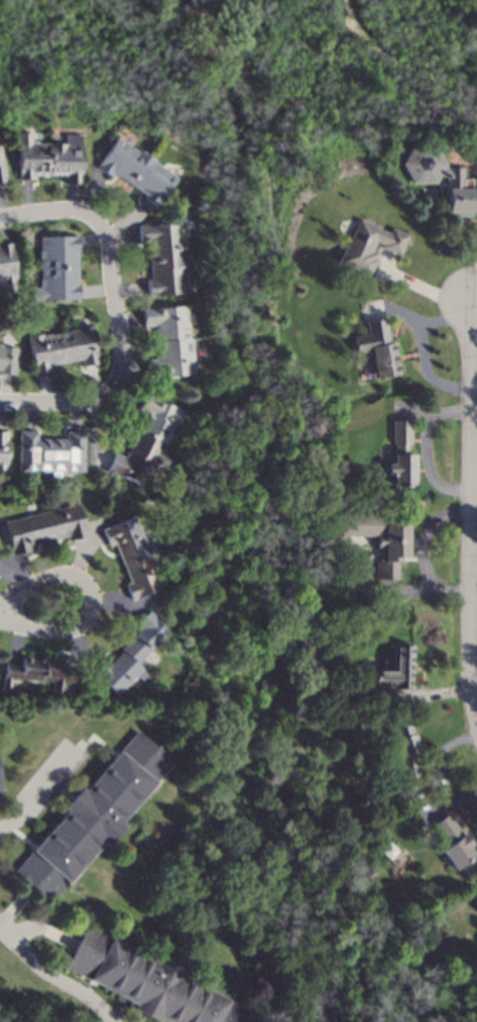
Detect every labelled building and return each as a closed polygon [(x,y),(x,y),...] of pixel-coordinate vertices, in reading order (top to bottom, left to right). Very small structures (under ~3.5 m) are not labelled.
[(78,183),(78,134),(62,134),(62,143),(29,143),(29,132),(16,132),(16,179),(32,179),(32,175),(61,175),(61,183),(78,183)] [(96,166),(142,193),(140,197),(155,206),(174,174),(113,138),(96,166)] [(468,188),(468,179),(461,179),(461,167),(444,167),(444,163),(435,146),(434,146),(405,147),(405,172),(410,182),(436,182),(436,176),(446,176),(446,210),(449,215),(476,215),(476,209),(476,188),(468,188)] [(399,254),(407,234),(389,227),(388,231),(356,218),(337,264),(367,277),(376,255),(369,252),(373,243),(399,254)] [(145,295),(184,293),(180,222),(136,225),(137,241),(145,241),(148,279),(144,279),(145,295)] [(76,298),(75,235),(37,236),(38,287),(30,287),(30,300),(76,298)] [(2,294),(14,293),(10,243),(0,244),(0,282),(2,294)] [(140,308),(141,326),(154,325),(156,359),(147,359),(148,377),(190,374),(185,305),(140,308)] [(372,377),(398,374),(393,341),(388,342),(384,318),(364,321),(366,334),(351,336),(354,352),(369,350),(372,377)] [(96,363),(91,326),(25,336),(31,376),(49,373),(48,364),(79,359),(80,366),(96,363)] [(0,346),(0,372),(12,373),(14,347),(0,346)] [(179,410),(144,393),(136,410),(144,413),(124,457),(113,452),(104,470),(138,486),(147,468),(158,473),(167,453),(154,447),(157,439),(164,443),(179,410)] [(413,484),(413,454),(408,454),(409,420),(392,420),(391,463),(385,463),(385,474),(391,475),(391,484),(413,484)] [(81,470),(81,430),(64,430),(64,438),(35,438),(35,430),(16,430),(17,471),(81,470)] [(3,519),(10,554),(28,550),(27,545),(66,536),(67,540),(84,536),(77,503),(3,519)] [(339,536),(376,536),(376,560),(374,560),(374,580),(396,580),(396,559),(407,559),(407,515),(339,515),(339,536)] [(101,527),(106,545),(114,543),(127,583),(124,584),(128,599),(157,589),(146,556),(158,552),(154,540),(142,545),(133,517),(101,527)] [(167,630),(147,610),(135,623),(140,628),(105,663),(104,661),(93,672),(115,695),(141,669),(135,663),(167,630)] [(411,645),(393,645),(392,670),(372,670),(372,690),(411,690),(411,645)] [(73,660),(20,655),(19,663),(4,662),(1,690),(8,691),(9,679),(51,683),(50,691),(61,692),(61,684),(70,685),(73,660)] [(411,724),(392,727),(402,783),(421,779),(411,724)] [(13,872),(51,902),(100,841),(105,845),(122,825),(120,823),(170,760),(133,730),(83,792),(78,787),(62,808),(64,809),(13,872)] [(459,865),(463,872),(476,863),(476,861),(467,846),(469,845),(447,813),(432,823),(446,845),(439,850),(453,870),(459,865)] [(133,1002),(130,1009),(154,1021),(155,1019),(161,1021),(243,1021),(250,1006),(82,928),(63,969),(133,1002)]
